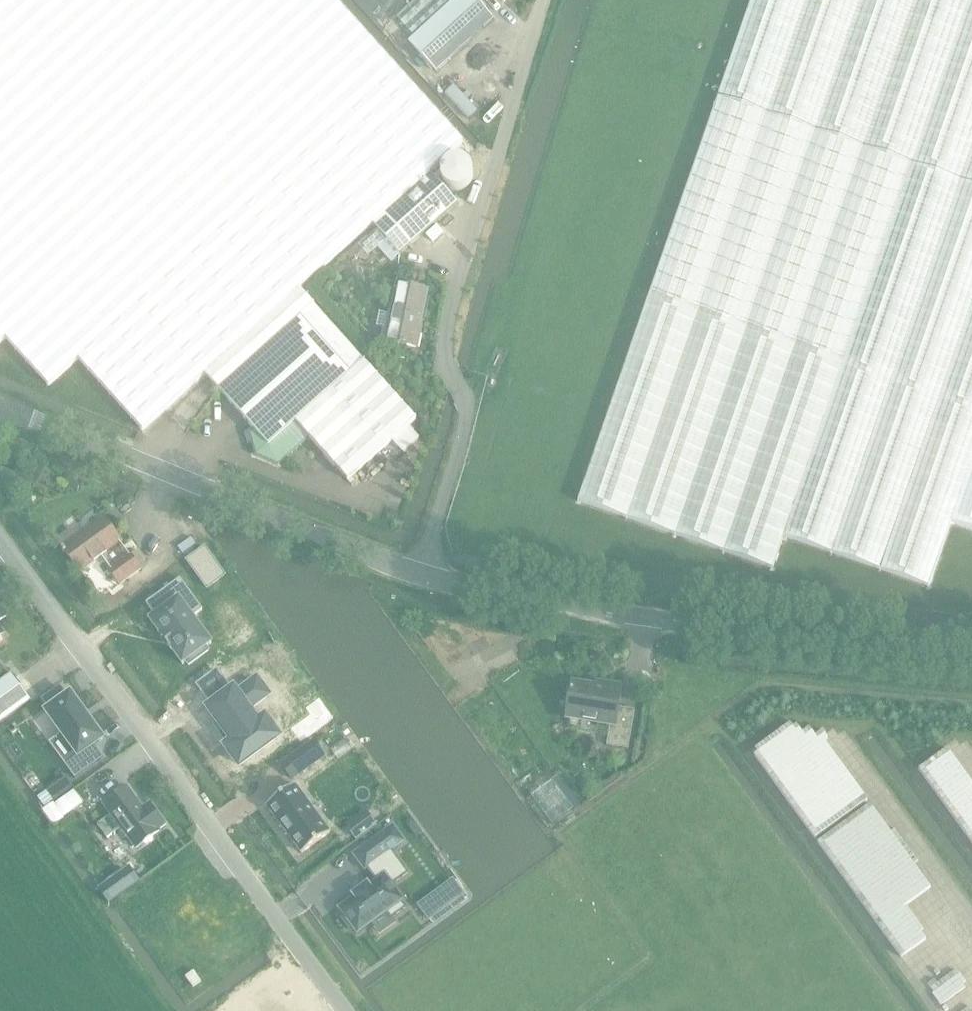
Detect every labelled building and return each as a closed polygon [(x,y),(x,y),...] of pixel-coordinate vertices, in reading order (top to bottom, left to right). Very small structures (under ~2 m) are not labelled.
[(431,175),(425,169),(457,141),(330,0),(0,0),(0,342),(4,338),(47,386),(77,359),(139,428),(202,371),(301,290),(373,225),(431,175)] [(398,19),(416,38),(410,43),(437,72),(493,21),(474,0),(418,0),(398,19)] [(719,98),(577,501),(772,569),(783,537),(928,588),(951,523),(971,531),(971,0),(752,0),(719,98)] [(454,85),(445,93),(469,120),(478,112),(468,100),(472,96),(467,91),(463,95),(454,85)] [(457,205),(431,175),(373,225),(377,230),(385,240),(399,255),(400,256),(457,205)] [(436,225),(426,234),(432,241),(443,232),(436,225)] [(377,230),(359,245),(368,255),(378,247),(385,240),(377,230)] [(385,240),(378,247),(392,262),(399,255),(385,240)] [(417,348),(428,293),(396,286),(385,341),(417,348)] [(416,419),(301,290),(202,371),(253,429),(249,432),(256,456),(278,465),(310,437),(348,480),(392,440),(408,426),(416,419)] [(408,426),(392,440),(403,453),(408,449),(417,440),(419,438),(408,426)] [(21,478),(2,470),(0,475),(0,479),(18,486),(21,478)] [(75,531),(59,543),(81,573),(102,558),(111,570),(109,572),(120,585),(121,584),(141,570),(140,568),(131,556),(124,562),(114,549),(123,543),(104,518),(79,536),(75,531)] [(205,547),(186,560),(207,589),(225,576),(205,547)] [(177,575),(143,599),(152,612),(147,616),(179,660),(183,657),(185,661),(206,646),(203,642),(208,639),(189,612),(199,605),(177,575)] [(30,700),(10,673),(0,681),(0,722),(30,700)] [(240,691),(218,707),(223,713),(221,714),(241,742),(234,747),(246,764),(283,737),(281,736),(284,734),(273,720),(271,722),(270,720),(265,723),(255,710),(273,697),(260,681),(242,694),(240,691)] [(629,751),(635,712),(619,709),(622,688),(607,685),(606,690),(574,685),(568,720),(611,727),(607,748),(629,751)] [(66,697),(60,688),(44,700),(50,708),(46,711),(61,733),(49,742),(75,778),(104,757),(95,744),(103,738),(70,694),(66,697)] [(319,698),(305,708),(310,714),(291,728),(300,741),(333,718),(319,698)] [(314,741),(282,764),(292,779),(324,755),(314,741)] [(65,777),(46,791),(55,803),(74,789),(65,777)] [(552,779),(531,795),(552,824),(573,809),(552,779)] [(304,783),(275,804),(311,852),(339,831),(304,783)] [(112,816),(98,826),(107,840),(122,829),(136,849),(160,833),(158,830),(165,825),(153,809),(146,813),(129,790),(105,806),(112,816)] [(53,803),(42,811),(52,825),(64,816),(53,803)] [(366,810),(345,825),(356,841),(377,825),(366,810)] [(391,918),(392,917),(405,908),(400,901),(403,900),(394,889),(389,881),(393,878),(396,882),(408,873),(391,850),(404,841),(393,826),(354,855),(365,869),(367,868),(376,881),(369,886),(367,883),(353,894),(355,897),(339,908),(342,912),(339,915),(351,931),(354,928),(357,933),(371,923),(386,912),(391,918)] [(103,885),(98,889),(99,890),(107,902),(108,904),(111,902),(140,881),(130,866),(103,885)] [(454,880),(418,905),(430,920),(465,895),(454,880)] [(195,988),(204,982),(196,970),(187,976),(195,988)] [(242,1010),(304,1010),(282,981),(270,991),(268,989),(259,995),(261,997),(242,1010)] [(222,1001),(209,1010),(230,1010),(222,1001)]
